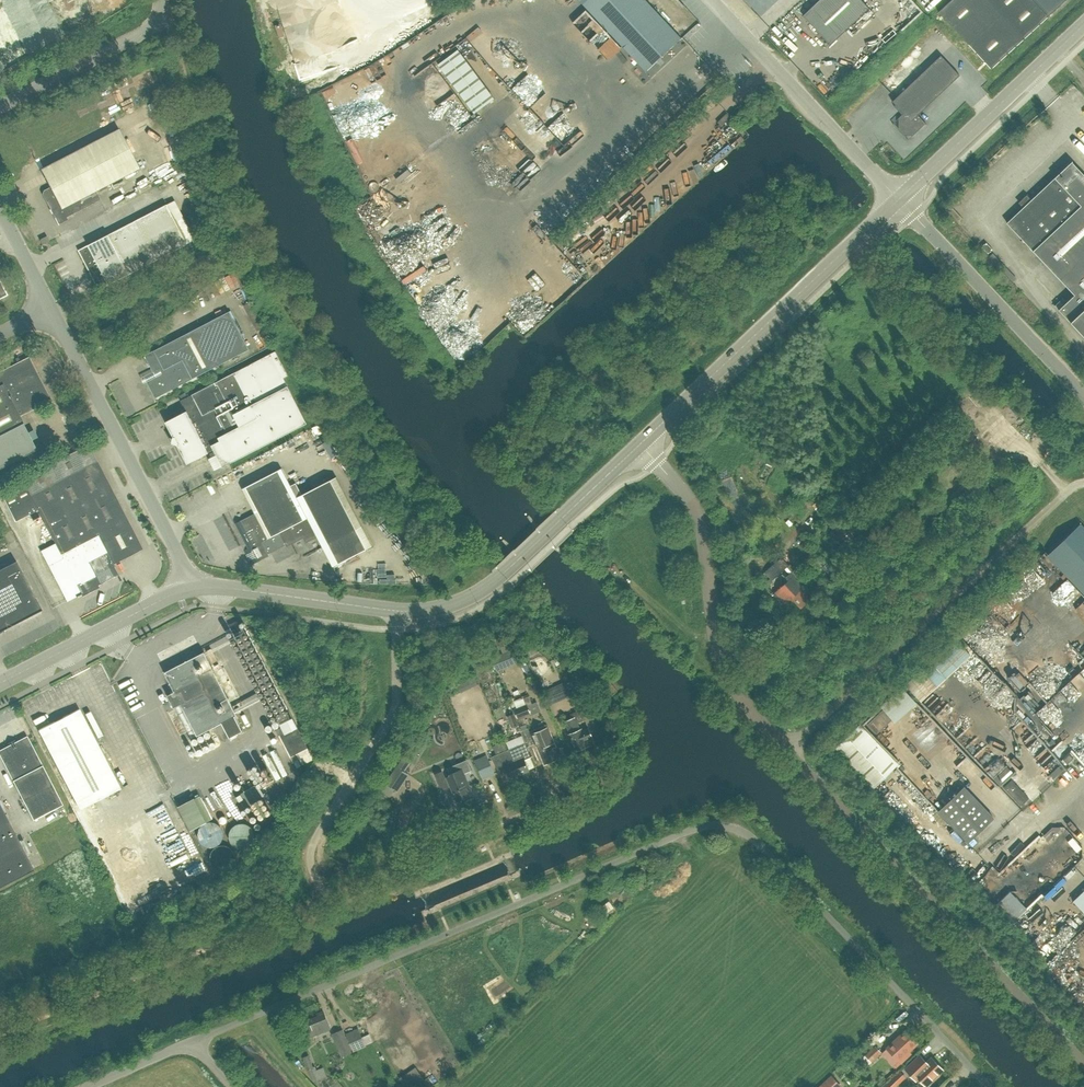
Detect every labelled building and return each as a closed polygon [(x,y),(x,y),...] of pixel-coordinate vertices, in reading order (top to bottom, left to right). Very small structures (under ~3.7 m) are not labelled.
[(644,71),(679,39),(644,0),(578,0),(644,71)] [(803,16),(816,29),(830,45),(869,8),(865,4),(861,0),(820,0),(803,16)] [(938,12),(991,69),(1023,39),(1066,0),(951,0),(938,12)] [(474,111),(493,96),(458,50),(439,64),(474,111)] [(926,125),(927,124),(918,115),(960,75),(941,56),(892,102),(905,115),(899,121),(899,130),(904,135),(913,135),(925,124),(926,125)] [(67,219),(66,217),(99,199),(95,191),(139,168),(119,129),(40,169),(50,187),(44,191),(43,194),(58,223),(57,224),(58,224),(67,219)] [(1075,295),(1059,310),(1083,337),(1083,175),(1072,162),(1007,223),(1075,295)] [(166,204),(79,249),(78,250),(97,285),(96,288),(98,292),(102,293),(103,287),(187,243),(166,204)] [(42,244),(49,241),(46,236),(39,240),(42,244)] [(982,247),(989,254),(994,249),(987,242),(982,247)] [(1049,299),(1057,307),(1072,293),(1063,285),(1049,299)] [(155,398),(222,363),(250,349),(230,311),(144,355),(156,377),(147,381),(155,398)] [(184,412),(169,420),(167,421),(188,462),(214,449),(223,466),(307,423),(284,377),(288,375),(276,351),(193,394),(197,403),(193,405),(193,404),(183,409),(184,412)] [(36,449),(28,433),(19,416),(50,400),(29,358),(21,362),(19,357),(16,359),(18,363),(3,371),(2,370),(0,371),(0,468),(36,449)] [(88,444),(21,478),(0,489),(0,493),(15,521),(18,520),(38,510),(55,543),(40,551),(67,601),(76,597),(119,574),(113,564),(142,549),(88,444)] [(242,488),(249,501),(255,513),(235,523),(248,548),(244,550),(251,565),(269,555),(268,553),(286,544),(287,546),(303,537),(306,542),(317,536),(323,546),(333,566),(372,546),(362,526),(336,477),(302,494),(296,483),(290,486),(281,468),(242,488)] [(1081,524),(1047,556),(1083,594),(1083,527),(1081,524)] [(0,569),(0,631),(41,610),(16,561),(0,569)] [(794,575),(773,594),(784,606),(792,599),(801,609),(813,598),(804,588),(805,587),(794,575)] [(906,686),(923,703),(973,656),(957,639),(906,686)] [(519,662),(514,649),(491,658),(497,671),(519,662)] [(204,651),(165,672),(175,691),(168,695),(174,707),(181,704),(197,735),(222,722),(230,737),(245,730),(204,651)] [(1055,703),(1082,677),(1076,670),(1049,696),(1055,703)] [(474,673),(456,680),(460,692),(478,685),(474,673)] [(515,692),(519,690),(516,680),(501,685),(507,704),(518,701),(515,692)] [(565,682),(557,685),(545,691),(552,705),(572,696),(565,682)] [(37,690),(44,710),(61,704),(59,698),(52,700),(50,694),(60,691),(57,683),(37,690)] [(937,701),(946,694),(943,690),(934,698),(937,701)] [(518,719),(531,713),(527,703),(514,709),(518,719)] [(514,713),(513,713),(511,708),(505,710),(507,716),(512,727),(519,724),(514,713)] [(563,717),(565,721),(564,722),(570,734),(568,735),(575,751),(589,745),(586,741),(593,738),(588,727),(582,730),(581,729),(580,729),(577,723),(586,720),(581,709),(563,717)] [(79,710),(38,731),(79,810),(120,789),(79,710)] [(876,734),(892,719),(883,710),(868,724),(876,734)] [(274,738),(280,735),(291,756),(297,768),(314,759),(308,748),(291,717),(288,713),(277,719),(277,721),(267,726),(274,738)] [(535,744),(538,751),(544,764),(556,759),(550,746),(554,745),(548,732),(546,727),(531,734),(527,723),(521,726),(529,746),(535,744)] [(898,764),(860,724),(834,749),(873,789),(898,764)] [(1076,748),(1083,740),(1073,730),(1065,737),(1076,748)] [(0,749),(0,756),(33,820),(62,805),(27,736),(0,749)] [(520,775),(529,771),(525,760),(531,757),(525,742),(509,749),(520,775)] [(1055,753),(1062,751),(1060,745),(1054,746),(1055,753)] [(505,768),(510,779),(520,775),(509,749),(492,756),(498,771),(505,768)] [(130,757),(133,767),(149,762),(146,752),(130,757)] [(1069,754),(1063,760),(1067,764),(1073,758),(1069,754)] [(475,760),(483,780),(495,774),(487,755),(475,760)] [(402,758),(396,767),(403,772),(409,763),(402,758)] [(457,801),(470,796),(466,787),(471,786),(463,768),(450,773),(451,775),(447,777),(457,801)] [(435,774),(442,789),(449,787),(442,771),(435,774)] [(1004,787),(1021,806),(1029,799),(1012,780),(1004,787)] [(969,842),(994,818),(964,786),(938,811),(969,842)] [(0,824),(0,855),(21,844),(8,820),(0,824)] [(213,822),(210,822),(208,822),(206,823),(203,824),(202,826),(200,828),(199,831),(199,833),(199,836),(199,839),(201,841),(202,843),(205,845),(207,846),(210,847),(213,847),(216,846),(218,845),(220,844),(222,841),(223,838),(224,837),(224,836),(224,833),(223,830),(222,828),(221,826),(218,824),(216,822),(213,822)] [(244,823),(242,823),(239,824),(236,825),(233,827),(231,829),(230,832),(230,835),(230,838),(230,840),(231,842),(232,844),(235,846),(237,848),(240,848),(243,849),(246,848),(248,847),(251,845),(253,843),(254,841),(255,838),(255,835),(255,832),(254,830),(252,827),(249,825),(247,824),(244,823)] [(1059,827),(1053,827),(1044,836),(1048,841),(1061,829),(1059,827)] [(1008,883),(1050,846),(1040,834),(997,871),(1008,883)] [(33,869),(21,844),(0,855),(0,886),(33,869)] [(226,845),(222,844),(220,845),(217,846),(216,847),(213,849),(213,850),(212,851),(211,853),(210,856),(210,858),(211,861),(212,863),(213,865),(215,867),(217,868),(220,869),(223,870),(225,870),(227,869),(230,868),(232,867),(234,865),(235,862),(236,860),(236,857),(235,854),(234,851),(233,849),(231,847),(228,845),(226,845)] [(1074,875),(1070,871),(1061,880),(1065,884),(1074,875)] [(306,1032),(308,1037),(330,1029),(323,1011),(316,1014),(317,1017),(301,1023),(305,1032),(306,1032)] [(357,1028),(345,1033),(352,1051),(365,1046),(357,1028)] [(351,1052),(341,1029),(331,1034),(340,1056),(351,1052)] [(905,1031),(887,1048),(901,1063),(911,1053),(909,1051),(917,1043),(905,1031)] [(882,1052),(875,1045),(860,1060),(867,1067),(882,1052)] [(309,1069),(314,1082),(321,1079),(316,1066),(314,1066),(309,1055),(302,1057),(308,1070),(309,1069)] [(943,1070),(931,1058),(926,1062),(920,1055),(905,1069),(916,1081),(918,1079),(926,1086),(943,1070)] [(424,1079),(416,1067),(400,1078),(406,1086),(413,1086),(424,1079)] [(906,1077),(900,1070),(883,1086),(896,1086),(906,1077)] [(840,1086),(832,1077),(825,1084),(822,1086),(838,1086),(840,1086)]
